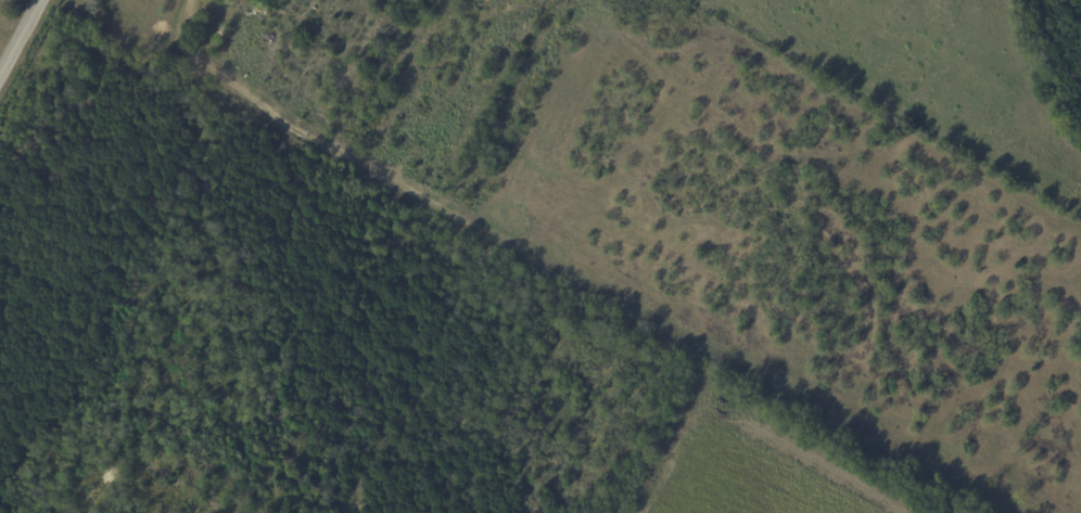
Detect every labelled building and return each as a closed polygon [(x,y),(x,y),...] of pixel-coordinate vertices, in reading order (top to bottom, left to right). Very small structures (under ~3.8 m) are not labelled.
[(254,12),(256,4),(270,10),(268,17),(254,12)]
